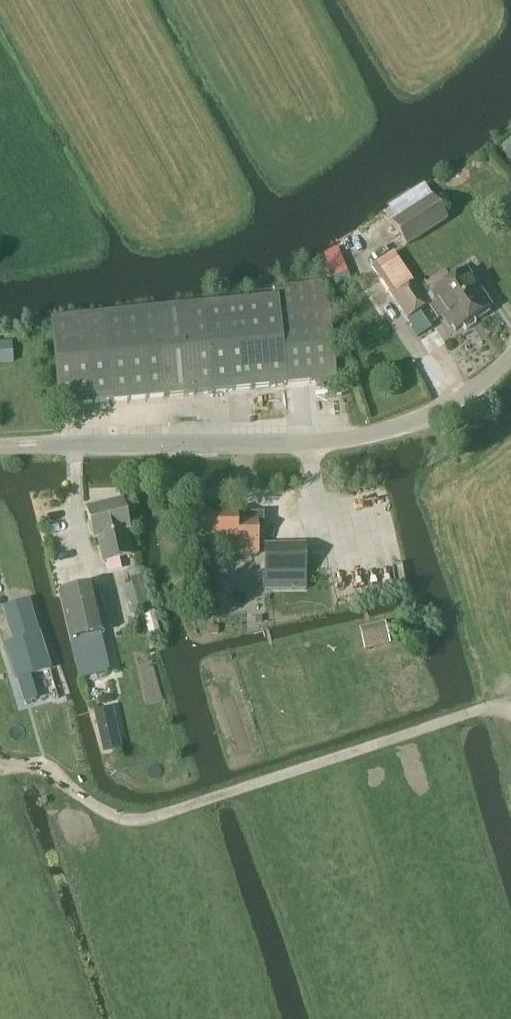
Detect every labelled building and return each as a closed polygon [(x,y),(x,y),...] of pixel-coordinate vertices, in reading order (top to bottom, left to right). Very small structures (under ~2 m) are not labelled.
[(406,246),(446,220),(432,198),(392,224),(406,246)] [(349,272),(339,249),(326,254),(336,278),(349,272)] [(449,328),(453,326),(455,330),(477,316),(480,319),(489,313),(487,309),(490,307),(466,272),(462,274),(459,269),(450,275),(453,280),(425,299),(414,283),(393,297),(408,319),(435,300),(446,316),(444,319),(449,328)] [(103,315),(51,320),(52,328),(59,406),(286,384),(335,379),(329,311),(320,283),(272,289),(273,298),(103,315)] [(0,344),(0,363),(14,362),(13,343),(0,344)] [(122,501),(86,510),(93,539),(97,539),(103,563),(131,556),(125,532),(129,531),(122,501)] [(236,513),(194,513),(195,540),(195,553),(224,553),(224,555),(257,555),(257,533),(264,532),(263,516),(236,516),(236,513)] [(265,546),(265,574),(305,574),(305,546),(265,546)] [(144,575),(130,579),(132,584),(140,612),(140,613),(143,613),(153,610),(154,609),(144,575)] [(57,593),(65,627),(68,642),(69,642),(106,634),(95,584),(57,593)] [(44,668),(21,607),(7,612),(18,641),(4,646),(23,698),(42,691),(35,671),(44,668)] [(153,610),(143,613),(150,638),(160,635),(153,610)] [(385,622),(359,629),(364,651),(390,645),(385,622)] [(109,710),(94,714),(103,753),(118,749),(109,710)]
